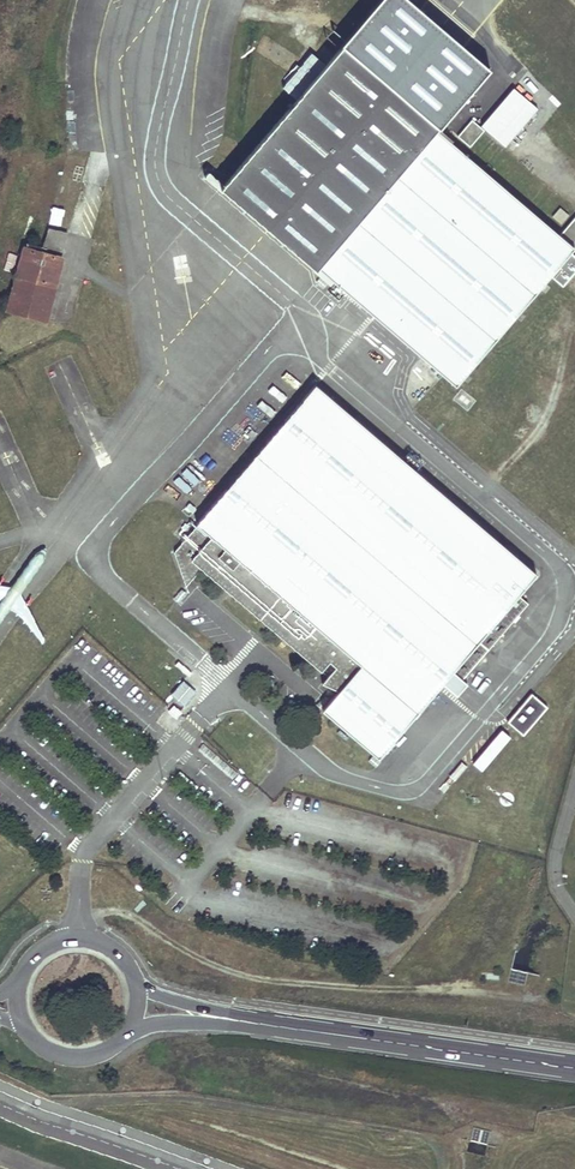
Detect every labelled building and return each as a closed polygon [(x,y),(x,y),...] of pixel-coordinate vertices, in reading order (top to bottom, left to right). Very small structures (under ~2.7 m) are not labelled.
[(574,244),(337,40),(213,183),(442,373),(454,383),(574,244)] [(23,245),(5,311),(46,323),(71,234),(49,227),(42,251),(23,245)] [(12,265),(18,248),(7,244),(0,261),(12,265)] [(328,392),(319,384),(192,523),(196,526),(170,555),(182,586),(198,571),(313,671),(324,658),(333,667),(323,679),(316,687),(333,690),(316,710),(374,760),(445,679),(452,671),(463,681),(533,601),(520,590),(536,572),(381,437),(328,392)] [(323,679),(333,667),(324,658),(313,671),(323,679)] [(195,692),(183,681),(172,694),(184,705),(195,692)] [(548,708),(532,694),(508,722),(524,735),(548,708)] [(510,739),(499,730),(470,763),(481,773),(510,739)]
